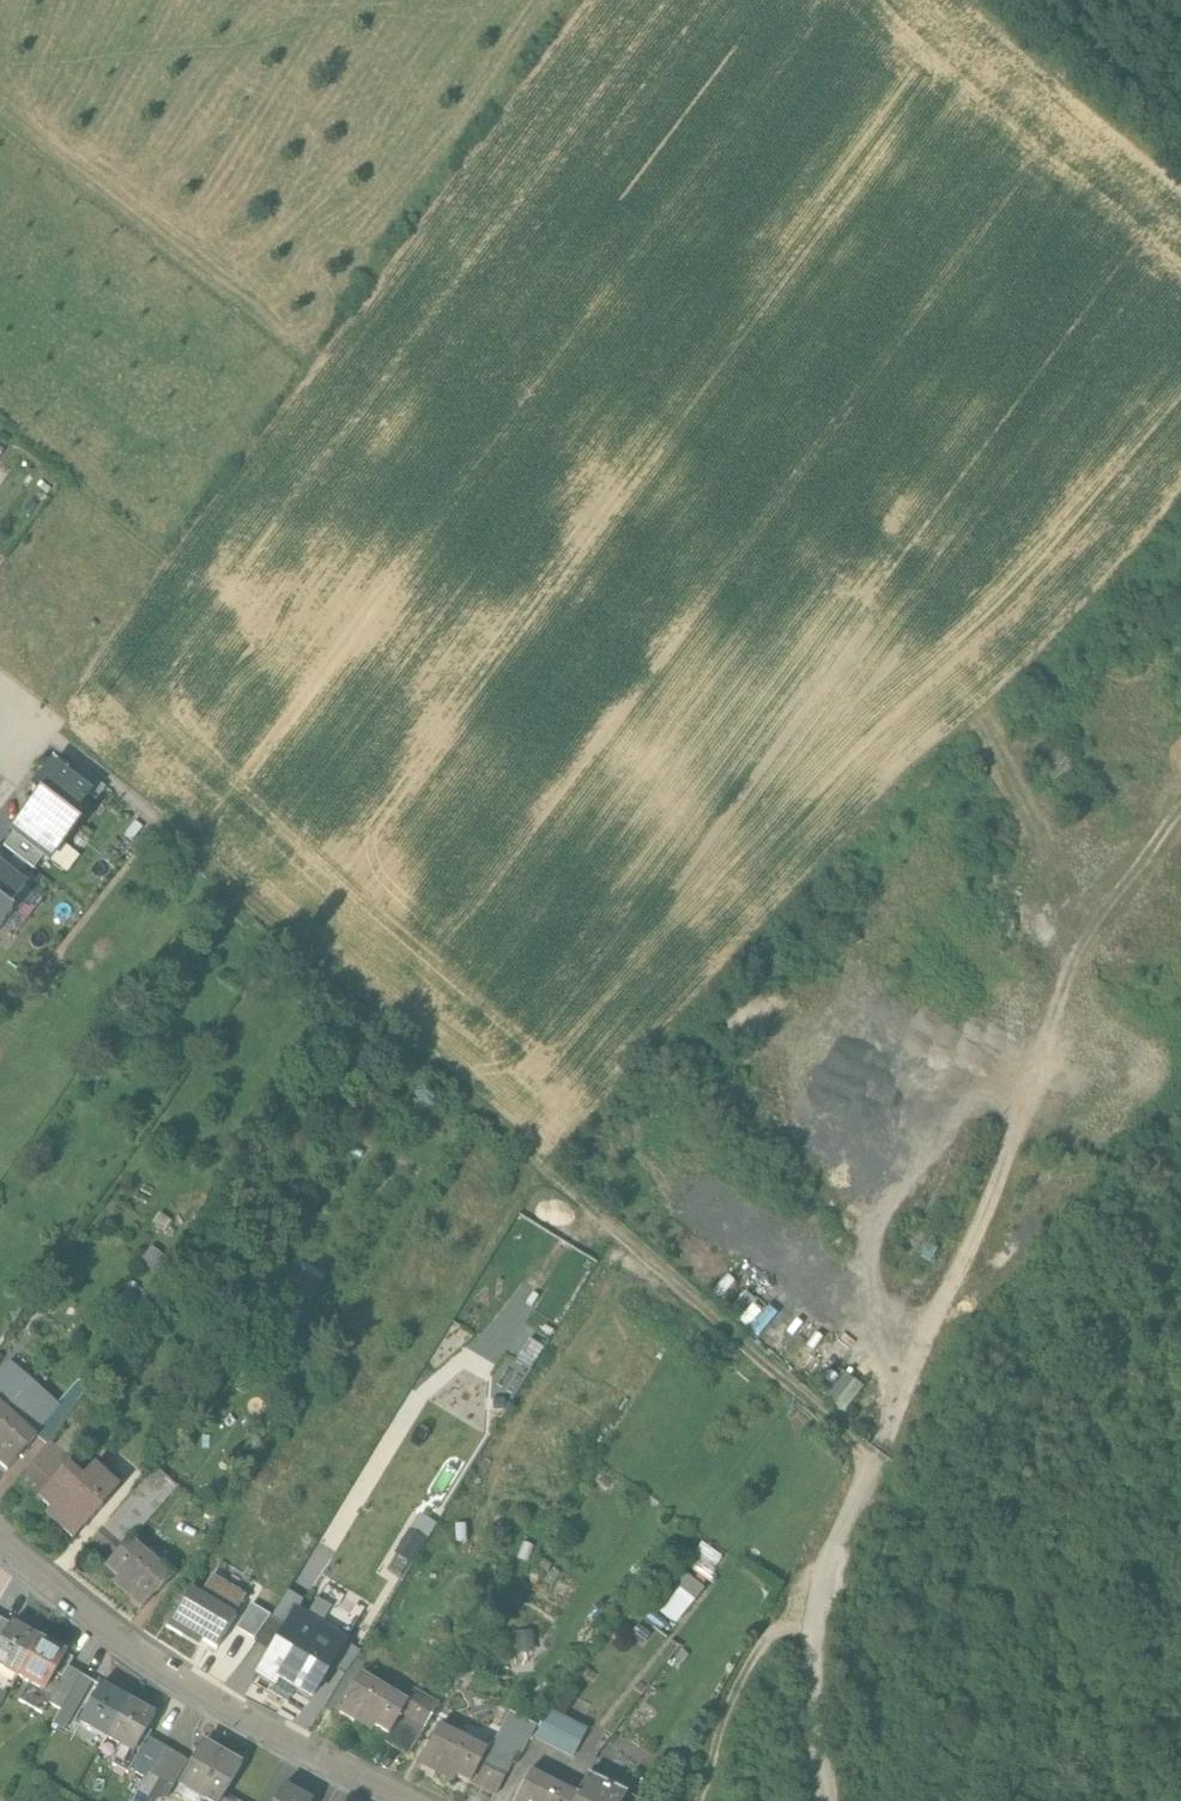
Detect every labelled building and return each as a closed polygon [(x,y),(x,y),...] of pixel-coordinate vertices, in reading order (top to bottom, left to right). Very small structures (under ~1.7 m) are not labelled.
[(70,779),(52,766),(32,793),(40,799),(13,834),(14,834),(44,857),(50,862),(78,825),(70,819),(89,794),(70,779)] [(79,768),(70,779),(89,794),(96,800),(105,788),(79,768)] [(44,857),(14,834),(4,847),(34,870),(44,857)] [(0,868),(0,929),(13,912),(9,909),(26,888),(0,868)] [(3,1377),(0,1379),(0,1464),(8,1471),(36,1439),(31,1434),(54,1410),(34,1392),(28,1399),(3,1377)] [(35,1462),(19,1480),(40,1498),(56,1481),(49,1473),(60,1457),(48,1446),(35,1462)] [(92,1467),(78,1484),(63,1474),(56,1481),(40,1498),(40,1499),(63,1520),(62,1528),(74,1539),(118,1489),(92,1467)] [(157,1469),(103,1530),(125,1549),(131,1542),(178,1488),(157,1469)] [(125,1549),(103,1530),(85,1550),(107,1568),(125,1549)] [(169,1576),(131,1542),(125,1549),(107,1568),(131,1590),(129,1597),(142,1608),(169,1576)] [(671,1622),(699,1590),(679,1572),(651,1604),(671,1622)] [(201,1599),(235,1618),(246,1599),(212,1580),(201,1599)] [(201,1599),(189,1592),(168,1629),(182,1637),(188,1632),(218,1649),(230,1627),(235,1618),(201,1599)] [(345,1643),(296,1613),(257,1676),(275,1686),(278,1679),(310,1699),(330,1668),(345,1643)] [(0,1619),(0,1642),(10,1625),(0,1619)] [(11,1623),(10,1625),(0,1642),(0,1665),(5,1667),(7,1664),(20,1671),(39,1639),(11,1623)] [(253,1642),(230,1627),(218,1649),(240,1663),(253,1642)] [(73,1659),(39,1639),(20,1671),(18,1674),(31,1681),(33,1678),(47,1686),(55,1673),(62,1677),(69,1667),(73,1659)] [(345,1643),(330,1668),(345,1677),(361,1653),(345,1643)] [(62,1677),(49,1702),(61,1708),(81,1673),(69,1667),(62,1677)] [(81,1673),(61,1708),(73,1715),(92,1679),(81,1673)] [(406,1704),(362,1678),(340,1716),(355,1725),(362,1721),(388,1736),(389,1737),(408,1705),(406,1704)] [(127,1701),(100,1685),(80,1721),(94,1728),(96,1725),(109,1733),(127,1701)] [(412,1695),(406,1704),(408,1705),(389,1737),(388,1736),(384,1743),(408,1757),(437,1709),(412,1695)] [(154,1716),(127,1701),(109,1733),(107,1736),(120,1743),(122,1740),(136,1748),(154,1716)] [(533,1728),(508,1716),(493,1744),(519,1757),(533,1728)] [(585,1733),(551,1716),(534,1739),(572,1758),(585,1733)] [(484,1753),(439,1731),(420,1770),(434,1777),(441,1772),(469,1785),(469,1784),(480,1763),(484,1753)] [(164,1746),(150,1738),(136,1764),(149,1771),(164,1746)] [(204,1745),(180,1784),(186,1787),(189,1782),(204,1791),(201,1796),(209,1800),(221,1800),(240,1766),(204,1745)] [(188,1760),(164,1746),(149,1771),(174,1785),(188,1760)] [(506,1775),(480,1763),(469,1784),(495,1797),(506,1775)] [(528,1774),(515,1800),(575,1800),(576,1798),(528,1774)] [(584,1783),(576,1798),(575,1800),(619,1800),(606,1795),(607,1794),(603,1791),(602,1792),(584,1783)] [(283,1787),(275,1800),(307,1800),(283,1787)]
